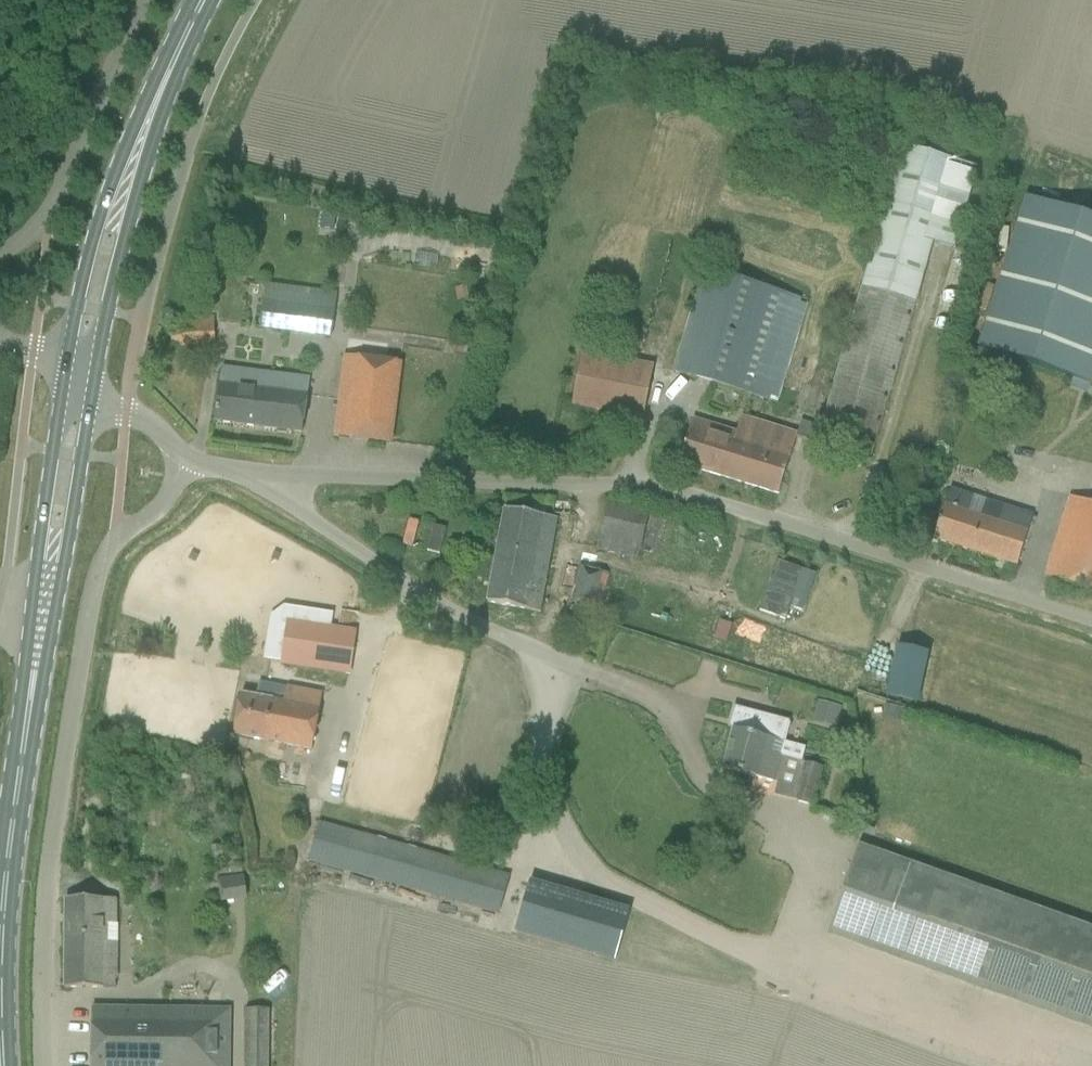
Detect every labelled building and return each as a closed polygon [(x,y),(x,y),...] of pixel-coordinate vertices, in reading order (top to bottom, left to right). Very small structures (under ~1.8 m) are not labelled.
[(869,460),(876,439),(933,241),(954,247),(977,168),(901,146),(861,284),(819,427),(800,421),(795,433),(740,417),(734,433),(692,420),(678,464),(778,495),(795,437),(869,460)] [(1025,197),(977,348),(1089,384),(1091,374),(1091,219),(1025,197)] [(673,372),(765,400),(776,403),(808,300),(703,267),(679,351),(673,372)] [(265,285),(259,328),(329,338),(332,316),(335,294),(265,285)] [(213,322),(192,322),(170,323),(171,342),(214,341),(213,322)] [(389,444),(391,426),(399,363),(396,363),(394,362),(359,358),(352,357),(344,356),(336,415),(333,437),(389,444)] [(641,419),(645,397),(650,368),(583,357),(577,383),(572,405),(641,419)] [(213,422),(301,432),(307,380),(266,375),(219,369),(213,422)] [(1016,567),(1023,546),(1031,515),(949,489),(939,519),(933,540),(1016,567)] [(1071,496),(1051,555),(1045,576),(1091,591),(1091,503),(1071,496)] [(552,514),(569,515),(570,503),(553,502),(552,514)] [(636,558),(647,517),(605,505),(594,547),(636,558)] [(486,603),(539,613),(557,519),(504,509),(486,603)] [(587,636),(593,615),(606,571),(579,563),(560,628),(587,636)] [(286,624),(280,663),(301,666),(350,674),(356,635),(286,624)] [(884,647),(878,700),(911,704),(917,651),(884,647)] [(255,698),(240,695),(232,735),(311,749),(321,694),(258,683),(255,698)] [(817,701),(814,714),(838,720),(841,706),(817,701)] [(733,731),(722,769),(743,775),(775,785),(772,796),(811,806),(822,768),(800,762),(769,754),(772,742),(783,744),(789,722),(733,707),(729,720),(736,722),(733,731)] [(307,861),(497,914),(508,876),(318,823),(307,861)] [(857,849),(826,933),(1091,1028),(1091,933),(857,849)] [(218,898),(241,899),(242,876),(219,875),(218,898)] [(629,912),(529,882),(514,932),(614,961),(629,912)] [(102,989),(103,979),(103,924),(115,924),(115,899),(64,899),(64,988),(102,989)] [(192,1009),(91,1008),(90,1065),(228,1065),(229,1009),(192,1009)] [(243,1010),(243,1065),(267,1065),(268,1010),(243,1010)]
